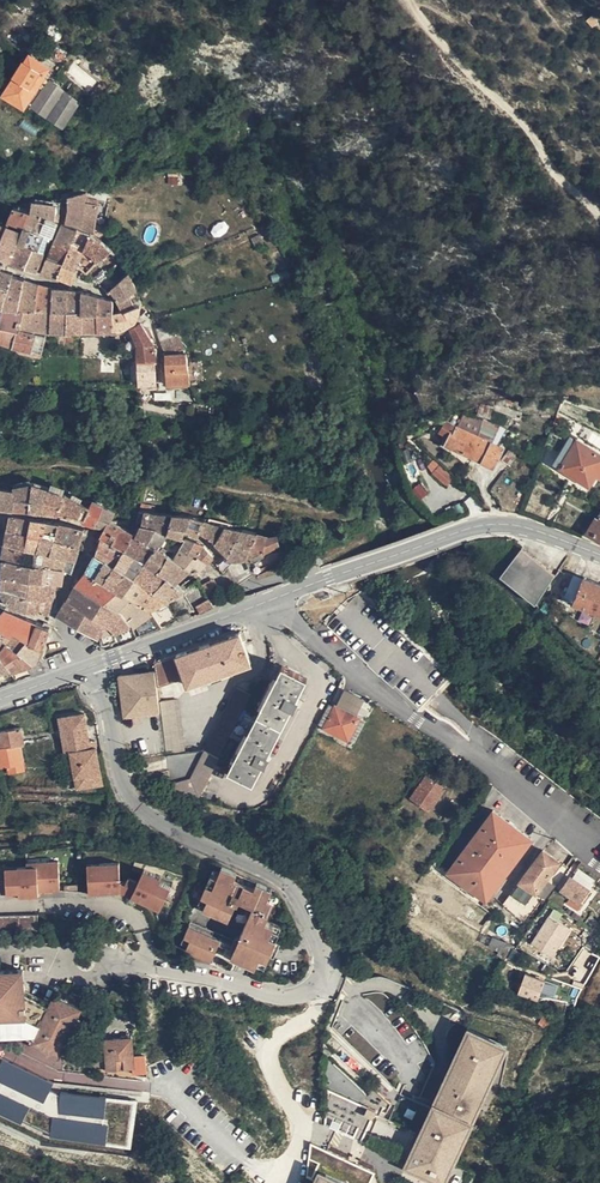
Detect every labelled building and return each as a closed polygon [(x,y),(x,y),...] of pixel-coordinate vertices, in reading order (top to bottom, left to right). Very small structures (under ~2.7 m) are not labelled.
[(33,53),(11,89),(32,103),(35,100),(68,118),(85,89),(51,70),(55,64),(33,53)] [(168,186),(181,185),(180,174),(167,175),(168,186)] [(91,190),(74,194),(73,208),(70,222),(82,225),(84,226),(91,190)] [(54,235),(56,235),(58,230),(43,225),(46,214),(50,200),(38,199),(34,209),(27,226),(54,235)] [(46,214),(60,218),(63,202),(50,200),(46,214)] [(15,256),(21,243),(24,234),(27,226),(34,209),(18,205),(11,222),(1,247),(0,250),(12,255),(15,256)] [(43,225),(58,230),(63,219),(60,218),(46,214),(43,225)] [(1,247),(11,222),(0,218),(0,247),(1,247)] [(209,228),(214,238),(229,231),(225,221),(209,228)] [(70,222),(67,222),(66,224),(59,241),(74,246),(82,225),(70,222)] [(82,225),(74,246),(86,251),(87,247),(94,231),(86,227),(84,226),(82,225)] [(21,243),(48,252),(49,249),(54,235),(27,226),(24,234),(21,243)] [(100,235),(94,231),(87,247),(103,260),(104,259),(115,247),(111,242),(105,238),(100,235)] [(74,246),(59,241),(56,248),(47,270),(64,275),(68,263),(74,246)] [(28,264),(35,267),(41,269),(48,252),(21,243),(15,256),(14,259),(28,264)] [(86,251),(74,246),(68,263),(80,268),(81,266),(80,266),(81,263),(86,251)] [(87,247),(86,251),(81,263),(89,271),(91,273),(103,260),(87,247)] [(113,268),(125,258),(115,247),(104,259),(113,268)] [(123,280),(132,273),(125,258),(113,268),(123,280)] [(68,263),(64,275),(69,277),(76,279),(80,268),(68,263)] [(6,301),(17,274),(18,272),(9,269),(5,268),(0,277),(0,300),(6,301)] [(113,289),(116,287),(123,280),(113,268),(99,280),(104,283),(113,289)] [(122,299),(140,288),(132,273),(123,280),(116,287),(122,299)] [(21,303),(29,278),(21,275),(17,274),(6,301),(21,303)] [(38,307),(43,282),(29,278),(21,303),(27,305),(38,307)] [(56,306),(58,286),(43,282),(38,307),(27,305),(23,320),(40,324),(55,326),(56,306)] [(71,307),(73,288),(58,286),(56,306),(71,307)] [(71,308),(87,308),(87,289),(75,288),(73,288),(71,307),(71,308)] [(145,301),(140,288),(122,299),(126,307),(122,308),(117,309),(116,325),(120,326),(123,325),(128,324),(131,323),(134,322),(136,319),(138,318),(141,314),(142,311),(143,308),(144,304),(145,301)] [(87,308),(102,309),(103,293),(87,289),(87,308)] [(101,325),(116,325),(117,309),(117,300),(117,299),(117,298),(116,297),(115,297),(107,294),(103,293),(102,309),(101,325)] [(22,325),(23,320),(27,305),(21,303),(6,301),(5,303),(4,314),(1,311),(0,314),(0,319),(22,325)] [(55,326),(70,326),(71,308),(71,307),(56,306),(55,326)] [(71,327),(86,326),(87,308),(71,308),(70,326),(71,327)] [(86,326),(101,325),(102,309),(87,308),(86,326)] [(144,322),(136,324),(140,341),(141,358),(158,356),(157,343),(148,328),(144,322)] [(159,327),(169,352),(179,349),(179,350),(188,347),(181,326),(171,329),(169,323),(159,327)] [(45,354),(46,348),(24,344),(23,351),(45,354)] [(170,381),(194,380),(190,351),(169,352),(170,381)] [(141,358),(143,376),(159,376),(158,356),(141,358)] [(462,423),(438,410),(431,420),(456,433),(454,438),(478,450),(486,432),(488,415),(470,407),(462,423)] [(486,432),(478,450),(490,456),(494,448),(505,452),(508,444),(498,438),(486,432)] [(580,433),(567,462),(597,477),(599,471),(599,443),(580,433)] [(452,484),(460,476),(446,463),(438,471),(452,484)] [(17,484),(17,488),(16,507),(26,508),(33,509),(37,480),(17,484)] [(37,480),(33,509),(42,510),(48,510),(51,487),(40,482),(37,480)] [(17,488),(1,485),(1,505),(16,507),(17,488)] [(61,491),(51,487),(48,510),(58,511),(61,491)] [(73,496),(61,491),(58,511),(65,511),(70,512),(73,496)] [(73,496),(70,512),(76,513),(80,498),(73,496)] [(80,498),(76,513),(83,514),(87,501),(80,498)] [(87,501),(83,514),(82,517),(89,518),(95,500),(90,498),(88,498),(87,501)] [(95,500),(89,518),(103,522),(106,504),(95,500)] [(106,504),(103,522),(112,525),(116,519),(120,510),(106,504)] [(163,514),(150,511),(145,526),(160,528),(164,514),(163,514)] [(588,530),(596,534),(599,528),(599,512),(588,530)] [(33,531),(36,516),(14,513),(11,526),(33,531)] [(167,514),(164,514),(160,528),(166,530),(171,531),(176,514),(173,513),(167,514)] [(181,514),(176,514),(171,531),(178,533),(184,536),(186,528),(190,515),(186,514),(181,514)] [(194,515),(190,515),(186,528),(201,533),(202,531),(208,520),(204,518),(201,517),(198,516),(196,515),(194,515)] [(48,535),(52,518),(46,518),(36,516),(33,531),(48,535)] [(60,535),(63,521),(60,520),(52,518),(48,535),(44,550),(56,553),(60,535)] [(116,519),(112,525),(108,530),(108,531),(113,533),(132,547),(138,540),(126,528),(127,526),(116,519)] [(214,522),(208,520),(202,531),(209,536),(212,539),(219,544),(221,546),(227,552),(235,540),(223,535),(227,525),(222,524),(214,522)] [(74,523),(63,521),(60,535),(71,537),(74,523)] [(86,525),(74,523),(71,537),(70,540),(82,542),(83,536),(86,525)] [(235,540),(243,529),(227,525),(223,535),(235,540)] [(30,546),(33,531),(11,526),(8,542),(30,546)] [(138,540),(132,547),(144,556),(153,543),(140,535),(131,528),(127,526),(126,528),(138,540)] [(160,528),(145,526),(140,535),(153,543),(160,528)] [(160,528),(153,543),(163,549),(171,531),(166,530),(160,528)] [(234,558),(251,554),(256,532),(248,529),(243,529),(235,540),(227,552),(234,558)] [(44,550),(48,535),(33,531),(30,546),(44,550)] [(113,533),(108,531),(106,536),(128,551),(127,553),(139,563),(144,556),(132,547),(113,533)] [(171,531),(163,549),(177,558),(184,546),(189,538),(184,536),(178,533),(171,531)] [(251,554),(254,554),(258,552),(287,543),(282,535),(270,536),(262,534),(256,532),(251,554)] [(71,537),(60,535),(56,553),(78,557),(79,553),(82,542),(70,540),(71,537)] [(128,551),(106,536),(104,541),(99,552),(134,572),(135,569),(139,563),(127,553),(128,551)] [(189,538),(184,546),(195,554),(204,544),(189,538)] [(219,544),(212,539),(210,540),(217,547),(219,544)] [(42,562),(44,550),(30,546),(8,542),(5,556),(7,557),(16,558),(18,548),(29,550),(27,560),(42,562)] [(511,569),(542,594),(562,566),(530,542),(511,569)] [(153,543),(144,556),(162,569),(178,581),(191,567),(177,558),(163,549),(153,543)] [(197,560),(203,567),(216,555),(204,543),(204,544),(195,554),(194,556),(197,560)] [(258,552),(260,556),(288,546),(287,543),(258,552)] [(177,558),(191,567),(191,566),(197,560),(194,556),(195,554),(184,546),(177,558)] [(268,565),(292,558),(288,546),(260,556),(263,566),(268,565)] [(16,558),(27,560),(29,550),(18,548),(16,558)] [(78,557),(56,553),(44,550),(42,562),(47,563),(68,566),(75,568),(76,563),(78,557)] [(134,572),(99,552),(97,555),(92,562),(89,567),(107,578),(123,588),(126,583),(134,572)] [(227,552),(220,563),(222,567),(226,571),(234,558),(227,552)] [(144,556),(139,563),(156,575),(162,569),(144,556)] [(38,577),(42,562),(27,560),(16,558),(7,557),(5,573),(24,576),(38,577)] [(263,567),(292,558),(268,565),(263,566),(263,567)] [(203,567),(197,560),(191,566),(194,570),(203,567)] [(47,563),(42,562),(38,577),(46,578),(61,580),(64,581),(65,580),(67,570),(68,566),(47,563)] [(156,575),(139,563),(135,569),(169,599),(187,588),(178,581),(162,569),(156,575)] [(599,601),(599,574),(579,565),(570,588),(599,601)] [(107,578),(89,567),(80,582),(97,592),(107,578)] [(169,599),(135,569),(134,572),(126,583),(153,608),(159,605),(169,599)] [(46,578),(38,577),(24,576),(5,573),(5,584),(23,588),(35,591),(42,592),(46,578)] [(61,580),(46,578),(42,592),(57,595),(58,592),(61,580)] [(123,588),(107,578),(97,592),(113,603),(123,588)] [(209,585),(215,596),(226,589),(220,579),(209,585)] [(97,592),(80,582),(71,597),(94,608),(98,611),(110,622),(118,632),(133,623),(130,618),(126,614),(113,603),(97,592)] [(153,608),(126,583),(123,588),(113,603),(126,614),(130,618),(133,623),(153,608)] [(23,588),(5,584),(6,594),(17,602),(19,603),(23,588)] [(31,608),(35,591),(23,588),(19,603),(20,604),(31,608)] [(57,595),(42,592),(35,591),(31,608),(54,608),(57,595)] [(94,608),(71,597),(63,610),(103,635),(107,634),(118,632),(110,622),(98,611),(94,608)] [(216,597),(202,604),(205,609),(220,603),(216,597)] [(170,625),(159,605),(153,608),(133,623),(140,638),(170,625)] [(16,611),(9,607),(0,617),(0,623),(5,626),(16,611)] [(184,614),(186,617),(197,613),(195,608),(184,614)] [(14,632),(25,615),(22,614),(16,611),(5,626),(14,632)] [(29,639),(38,620),(32,618),(25,615),(14,632),(8,643),(20,646),(24,637),(29,639)] [(52,626),(38,620),(29,639),(46,645),(52,626)] [(14,632),(5,626),(0,623),(0,637),(8,643),(14,632)] [(140,638),(133,623),(118,632),(121,638),(123,644),(140,638)] [(257,655),(247,626),(185,648),(194,678),(257,655)] [(121,638),(118,632),(107,634),(110,643),(121,638)] [(46,645),(29,639),(24,637),(20,646),(31,650),(42,654),(46,645)] [(31,650),(20,646),(8,643),(2,653),(15,667),(32,662),(35,673),(49,668),(45,661),(42,660),(42,654),(31,650)] [(190,674),(183,646),(159,656),(160,666),(162,686),(190,674)] [(2,653),(0,651),(0,672),(13,668),(14,668),(15,667),(2,653)] [(163,704),(163,700),(162,686),(160,666),(125,672),(127,701),(130,711),(134,710),(163,704)] [(245,789),(305,683),(283,670),(223,775),(245,789)] [(185,792),(246,683),(243,681),(208,742),(185,735),(182,698),(163,700),(163,704),(164,709),(172,789),(185,792)] [(185,792),(198,795),(258,690),(246,683),(185,792)] [(371,694),(356,685),(348,701),(344,698),(333,718),(357,732),(367,713),(363,710),(371,694)] [(164,709),(163,704),(134,710),(135,713),(164,709)] [(95,745),(94,739),(89,710),(63,715),(75,786),(82,785),(80,774),(105,770),(102,745),(95,745)] [(0,735),(0,743),(6,765),(15,765),(17,775),(34,771),(28,748),(32,747),(27,727),(0,735)] [(452,780),(434,765),(420,785),(437,800),(452,780)] [(83,785),(106,782),(105,770),(80,774),(82,785),(83,785)] [(538,831),(501,802),(457,860),(493,889),(538,831)] [(551,846),(513,895),(533,911),(547,894),(541,890),(565,858),(551,846)] [(541,890),(547,894),(571,863),(565,858),(541,890)] [(25,871),(13,871),(13,893),(26,893),(25,896),(45,896),(45,891),(51,891),(67,890),(65,865),(54,865),(53,860),(44,860),(44,865),(33,866),(25,866),(25,871)] [(107,867),(95,867),(96,893),(128,891),(128,885),(128,881),(126,861),(107,862),(107,867)] [(168,881),(170,877),(152,868),(146,880),(141,890),(139,895),(167,909),(178,886),(168,881)] [(225,884),(230,872),(222,868),(216,880),(225,884)] [(239,880),(242,873),(232,869),(230,872),(225,884),(216,880),(202,909),(233,923),(242,902),(250,905),(241,924),(249,927),(241,944),(234,959),(260,971),(264,961),(274,966),(282,948),(274,943),(278,931),(271,928),(279,911),(272,906),(277,895),(279,891),(265,884),(262,891),(239,880)] [(570,894),(583,903),(587,898),(583,895),(593,883),(577,870),(565,884),(574,891),(570,894)] [(265,884),(242,873),(239,880),(262,891),(265,884)] [(141,890),(146,880),(137,876),(134,881),(128,881),(128,885),(131,885),(141,890)] [(181,882),(170,877),(168,881),(178,886),(181,882)] [(285,899),(277,895),(272,906),(279,911),(285,899)] [(552,910),(532,937),(553,953),(573,926),(552,910)] [(220,952),(226,937),(196,921),(187,938),(197,942),(193,951),(215,962),(220,952)] [(289,936),(278,931),(274,943),(282,948),(289,936)] [(234,959),(241,944),(226,937),(220,952),(234,959)] [(264,961),(260,971),(269,976),(274,966),(264,961)] [(544,976),(525,968),(516,989),(536,997),(544,976)] [(31,1035),(29,1039),(56,1054),(65,1036),(73,1041),(79,1032),(75,1029),(79,1022),(74,1019),(81,1004),(54,990),(49,1001),(25,989),(25,969),(2,969),(0,970),(0,1019),(31,1035)] [(471,1024),(404,1166),(438,1182),(448,1182),(511,1042),(471,1024)] [(135,1028),(108,1029),(107,1061),(136,1059),(135,1028)] [(43,1103),(52,1084),(2,1060),(0,1064),(0,1083),(43,1103)] [(67,1070),(54,1063),(49,1078),(62,1086),(67,1070)] [(104,1117),(105,1097),(59,1095),(58,1115),(104,1117)] [(28,1106),(0,1096),(0,1116),(22,1124),(28,1106)] [(422,1125),(427,1113),(418,1109),(413,1122),(422,1125)] [(103,1147),(107,1130),(59,1119),(55,1137),(103,1147)] [(312,1142),(306,1178),(314,1181),(313,1182),(370,1182),(376,1170),(312,1142)]
